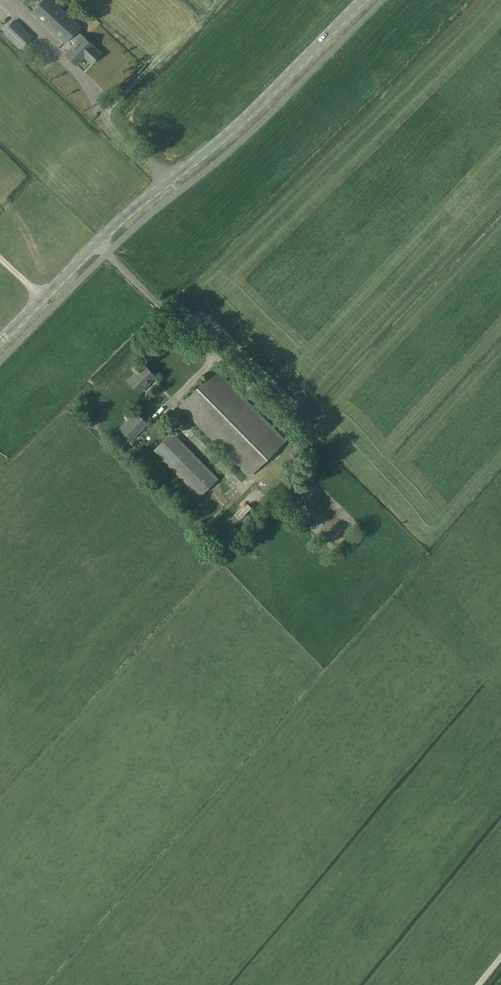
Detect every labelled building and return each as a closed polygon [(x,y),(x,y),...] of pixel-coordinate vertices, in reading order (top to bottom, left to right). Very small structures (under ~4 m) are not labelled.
[(95,46),(83,35),(82,36),(76,31),(81,26),(53,0),(44,0),(33,12),(66,42),(72,36),(77,41),(66,53),(78,64),(84,57),(92,65),(103,53),(95,46)] [(23,46),(32,37),(14,20),(5,29),(23,46)] [(139,391),(155,376),(144,364),(128,380),(139,391)] [(285,440),(216,370),(180,405),(249,475),(285,440)] [(132,439),(148,423),(137,412),(120,428),(132,439)] [(200,495),(217,478),(173,432),(155,450),(200,495)]
